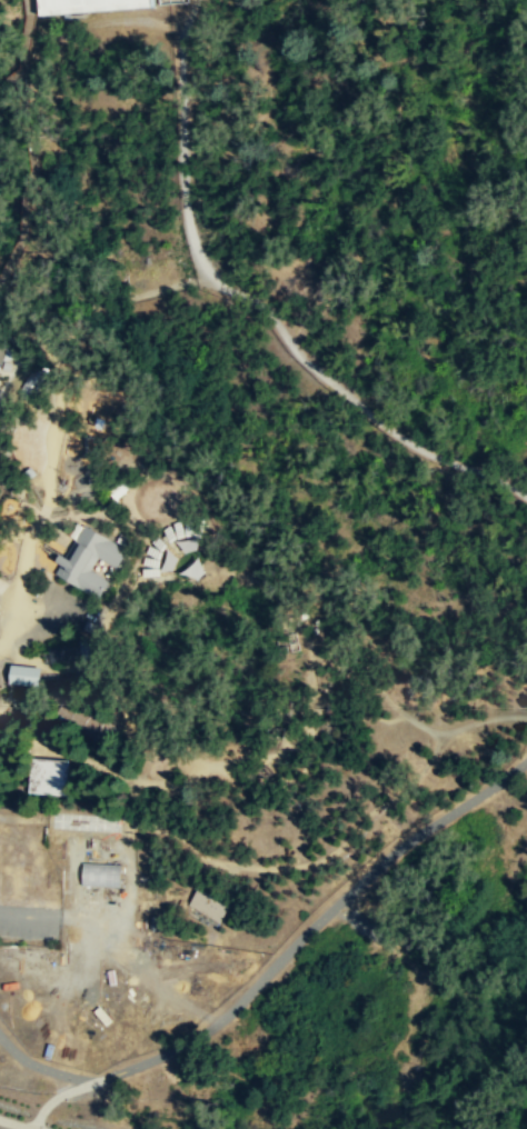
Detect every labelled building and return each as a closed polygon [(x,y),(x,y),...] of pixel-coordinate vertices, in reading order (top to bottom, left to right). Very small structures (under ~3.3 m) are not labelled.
[(34,3),(34,0),(148,0),(149,8),(36,16),(34,3)] [(9,364),(10,340),(0,335),(0,364),(9,364)] [(28,399),(46,367),(34,360),(17,392),(28,399)] [(96,598),(53,572),(59,563),(52,560),(57,553),(62,558),(72,539),(81,524),(125,550),(120,559),(113,568),(96,557),(88,570),(107,580),(96,598)] [(161,560),(143,560),(143,576),(161,576),(161,560)] [(44,663),(42,652),(48,651),(48,648),(79,642),(79,640),(88,639),(91,660),(82,661),(82,660),(50,666),(50,662),(44,663)] [(6,682),(8,663),(39,668),(37,678),(36,687),(6,682)] [(63,796),(66,760),(27,758),(26,792),(63,796)] [(121,886),(121,863),(82,863),(82,886),(121,886)] [(232,906),(200,889),(191,906),(223,923),(232,906)]
